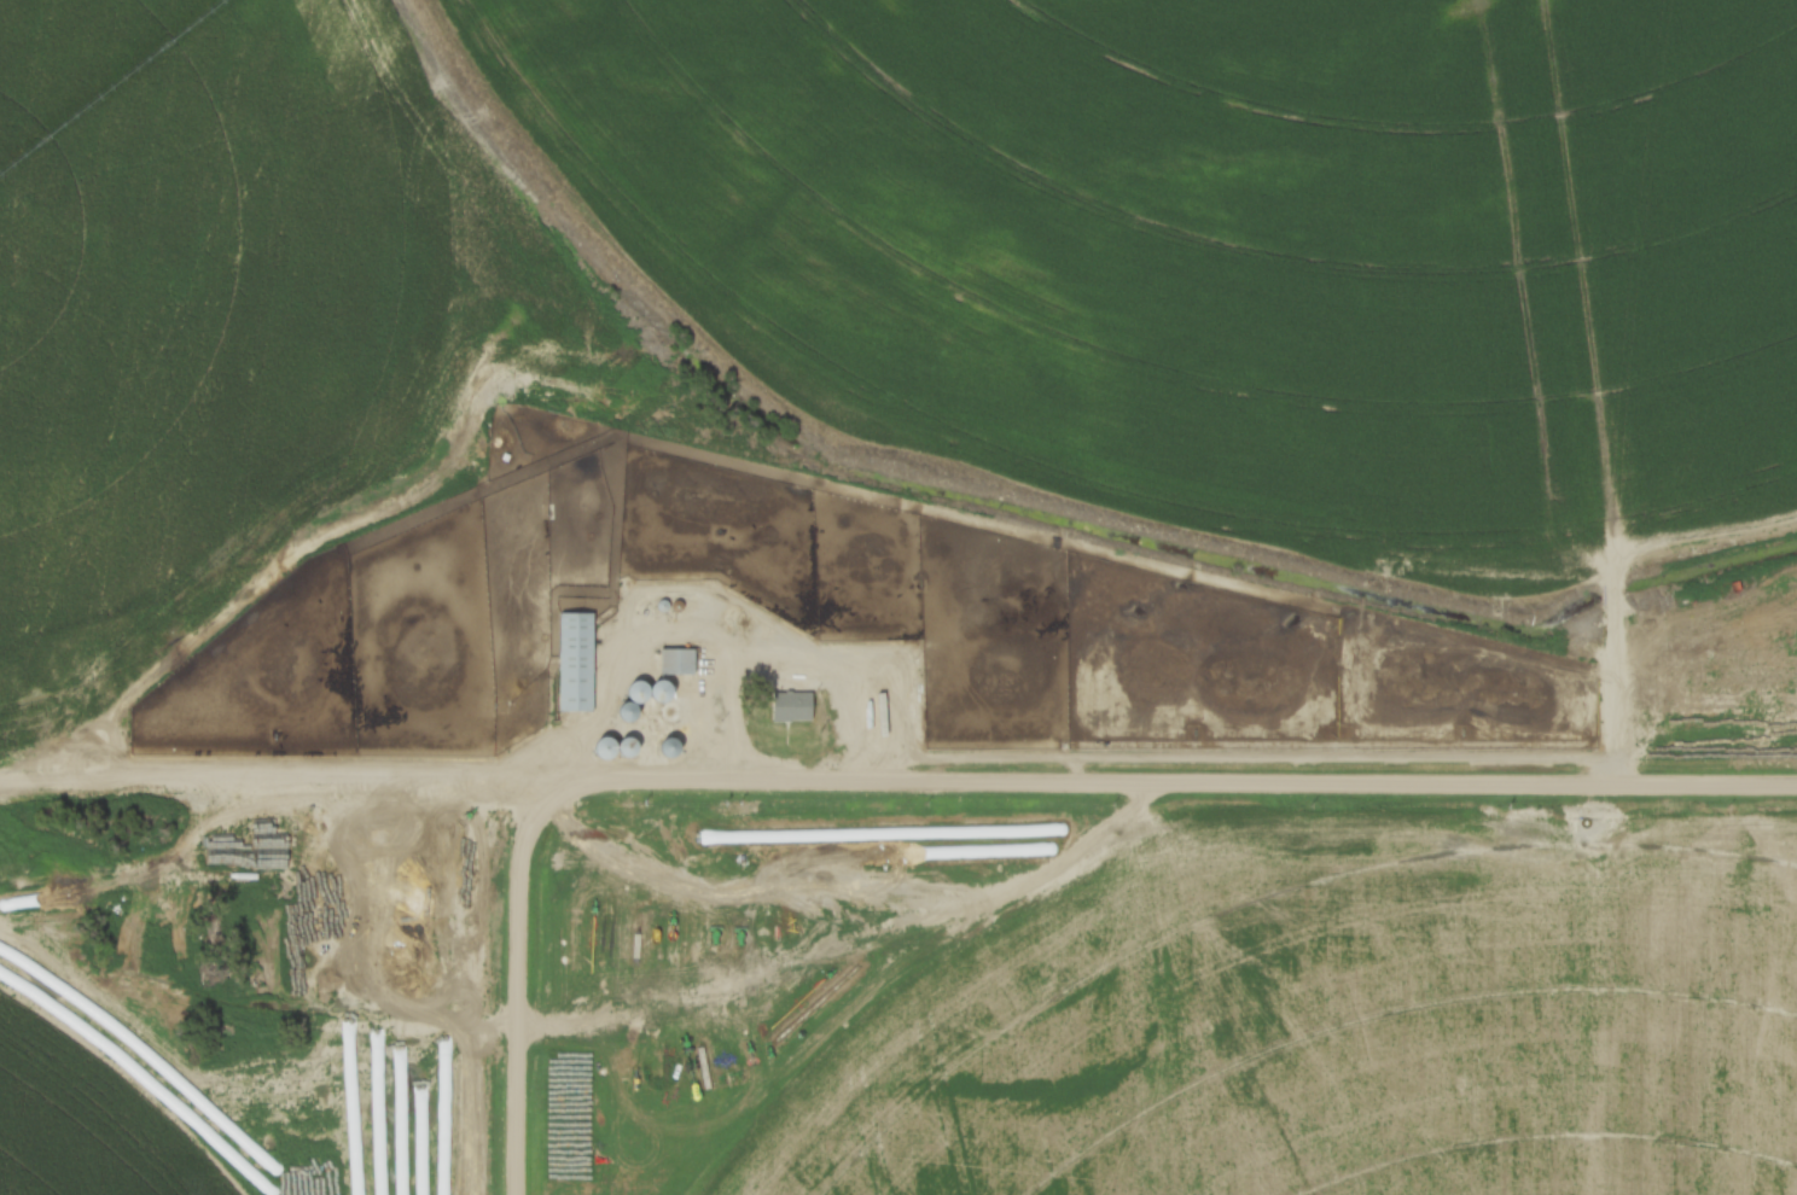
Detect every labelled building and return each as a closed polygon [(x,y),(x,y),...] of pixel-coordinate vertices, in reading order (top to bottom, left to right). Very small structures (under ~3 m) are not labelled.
[(593,711),(593,614),(559,614),(559,711),(593,711)] [(661,674),(694,674),(695,649),(661,648),(661,674)] [(662,722),(677,719),(668,681),(645,686),(643,679),(627,684),(631,703),(618,706),(621,720),(637,716),(634,704),(656,698),(662,722)] [(812,691),(773,691),(773,721),(812,721),(812,691)] [(613,744),(611,738),(595,743),(601,760),(621,754),(623,758),(638,754),(633,738),(613,744)] [(676,757),(679,742),(664,739),(661,754),(676,757)]
